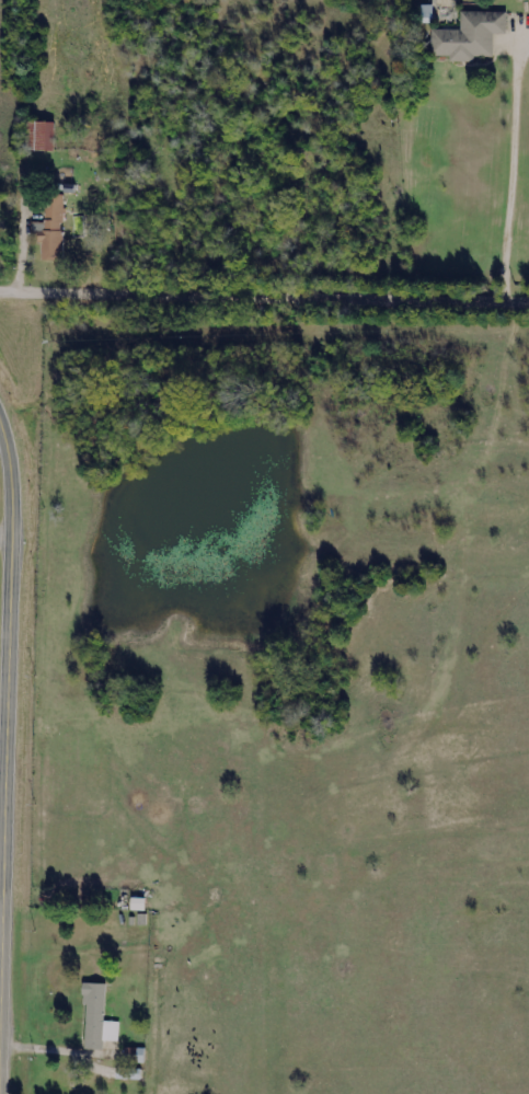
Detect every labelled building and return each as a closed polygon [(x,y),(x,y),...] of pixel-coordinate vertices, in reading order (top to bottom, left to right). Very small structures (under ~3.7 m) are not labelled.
[(447,61),(447,58),(428,58),(429,32),(458,32),(458,13),(503,13),(503,35),(491,35),(490,61),(447,61)] [(50,124),(50,153),(24,152),(24,123),(50,124)] [(60,196),(61,262),(38,263),(38,241),(28,241),(27,224),(43,224),(42,196),(60,196)] [(116,1023),(115,1041),(100,1041),(100,1051),(82,1050),(83,986),(102,987),(101,1023),(116,1023)] [(147,1079),(147,1068),(123,1068),(123,1079),(147,1079)]
